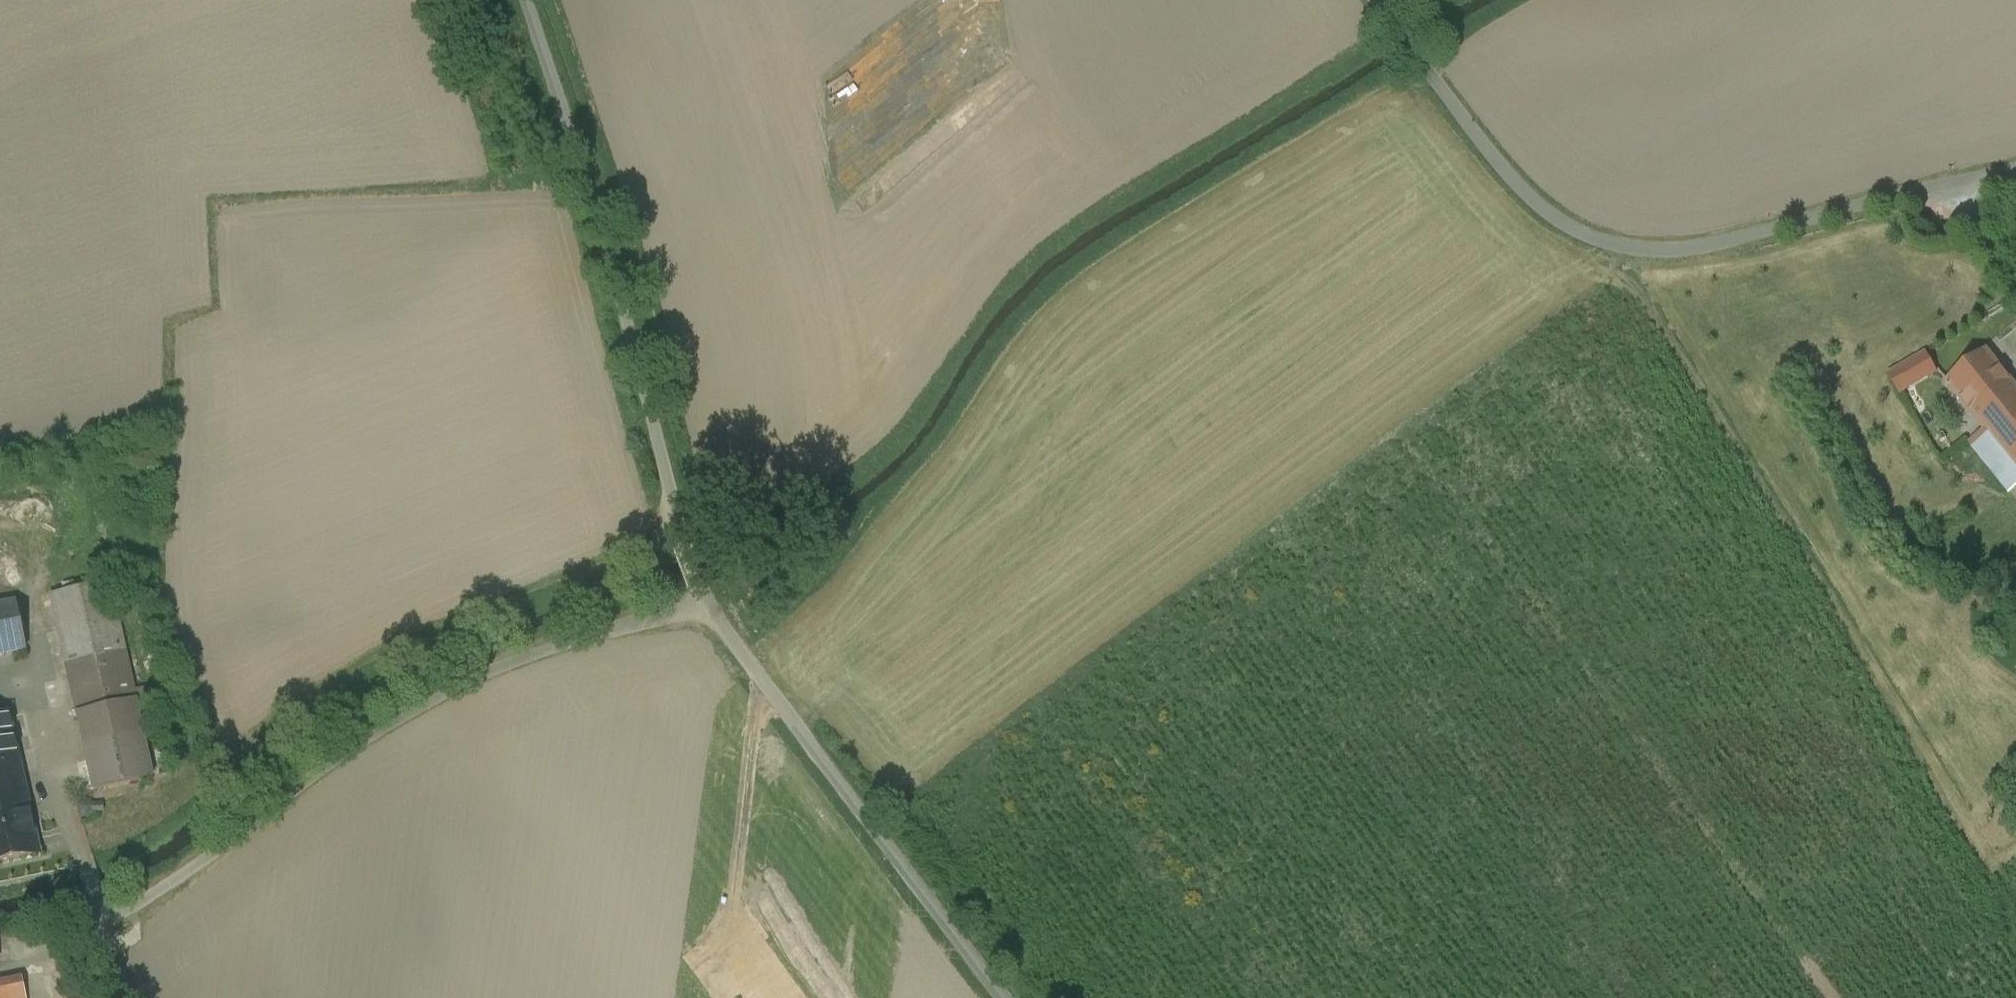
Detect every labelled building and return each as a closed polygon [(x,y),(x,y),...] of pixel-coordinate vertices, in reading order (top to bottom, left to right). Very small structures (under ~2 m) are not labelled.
[(1983,427),(2015,400),(2015,388),(1987,352),(1948,383),(1983,427)] [(1926,353),(1889,374),(1900,393),(1937,372),(1926,353)] [(1983,427),(1985,430),(1970,442),(2011,493),(2015,489),(2015,400),(1983,427)] [(110,582),(51,595),(78,714),(136,701),(134,691),(110,582)] [(0,606),(0,655),(26,649),(16,602),(0,606)] [(146,688),(134,691),(136,701),(138,711),(151,709),(146,688)] [(136,701),(78,714),(94,790),(153,777),(138,711),(136,701)] [(0,716),(0,743),(14,740),(9,715),(0,716)] [(0,743),(0,862),(40,854),(14,740),(0,743)] [(0,991),(0,997),(26,997),(23,986),(0,991)]
